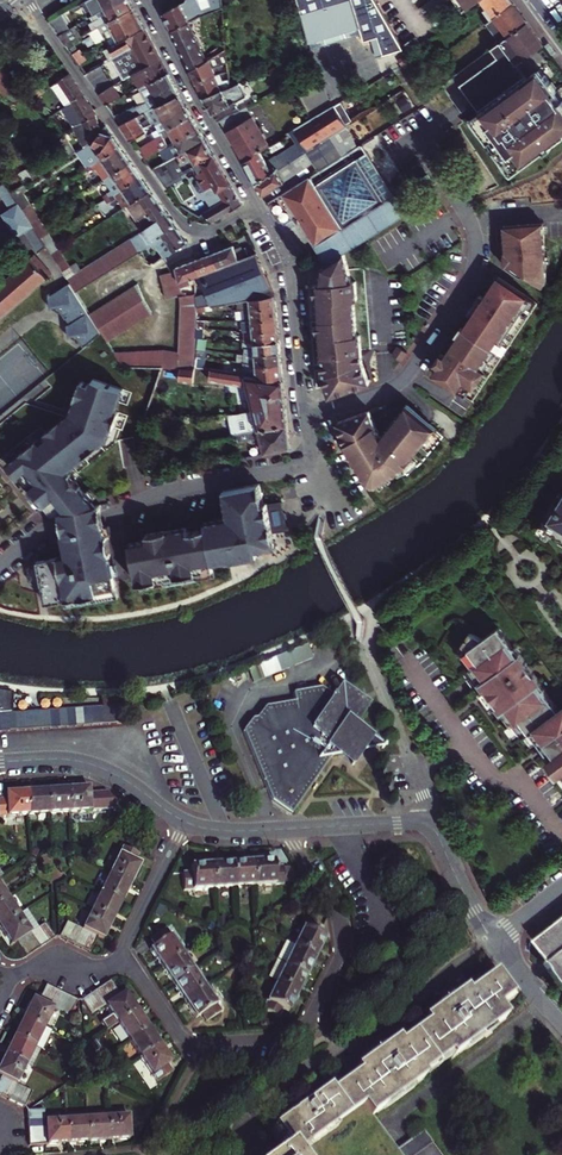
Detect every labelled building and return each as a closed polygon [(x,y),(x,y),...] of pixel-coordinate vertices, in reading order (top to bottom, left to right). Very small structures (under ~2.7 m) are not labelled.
[(74,6),(77,11),(87,5),(89,9),(97,5),(101,12),(121,0),(84,0),(74,6)] [(101,12),(90,18),(93,22),(89,24),(92,30),(99,26),(135,6),(131,0),(121,0),(101,12)] [(185,1),(186,2),(163,14),(172,31),(190,22),(201,16),(193,0),(187,0),(185,1)] [(212,12),(221,9),(221,0),(211,0),(212,12)] [(301,15),(311,12),(308,0),(297,0),(301,15)] [(309,41),(359,26),(361,33),(362,39),(369,37),(375,57),(402,49),(376,4),(376,3),(361,8),(358,0),(353,0),(311,12),(301,15),(309,41)] [(468,9),(480,0),(461,0),(468,9)] [(514,2),(513,0),(484,0),(495,16),(514,2)] [(500,41),(528,21),(514,2),(495,16),(486,23),(500,41)] [(135,6),(99,26),(103,33),(112,26),(115,31),(140,17),(135,6)] [(49,21),(56,30),(73,21),(67,10),(49,21)] [(129,37),(146,28),(140,17),(115,31),(120,41),(110,47),(115,55),(133,46),(129,37)] [(494,157),(499,154),(561,108),(561,85),(536,49),(544,43),(539,36),(528,21),(500,41),(454,76),(441,85),(445,91),(494,157)] [(191,71),(209,60),(190,22),(172,31),(191,71)] [(76,26),(60,35),(66,45),(85,34),(82,29),(78,31),(76,26)] [(112,26),(103,33),(105,37),(115,31),(112,26)] [(311,48),(361,33),(359,26),(309,41),(311,48)] [(152,39),(146,28),(129,37),(133,46),(134,49),(152,39)] [(115,31),(105,37),(110,47),(120,41),(115,31)] [(162,59),(152,39),(134,49),(141,60),(148,56),(152,64),(162,59)] [(416,40),(405,48),(409,53),(419,45),(416,40)] [(106,60),(115,55),(110,47),(94,55),(100,66),(104,64),(106,60)] [(191,71),(198,83),(215,73),(212,67),(227,64),(226,50),(209,60),(191,71)] [(83,53),(76,58),(80,64),(87,59),(83,53)] [(145,68),(152,64),(148,56),(141,60),(145,68)] [(141,88),(170,73),(162,59),(152,64),(145,68),(133,74),(140,88),(141,88)] [(6,95),(16,88),(5,69),(7,68),(4,64),(2,65),(0,62),(0,86),(6,95)] [(91,83),(106,75),(100,66),(86,73),(85,74),(91,83)] [(70,73),(51,86),(66,108),(73,103),(85,95),(70,73)] [(170,73),(141,88),(147,100),(115,117),(120,124),(137,116),(146,111),(150,109),(158,105),(181,93),(170,73)] [(202,93),(204,96),(221,86),(215,73),(198,83),(202,93)] [(248,96),(241,82),(230,88),(221,86),(204,96),(214,112),(215,111),(220,119),(222,118),(234,112),(230,104),(248,96)] [(114,86),(100,95),(107,105),(121,98),(114,86)] [(158,105),(164,118),(188,105),(181,93),(158,105)] [(85,95),(73,103),(66,108),(63,109),(71,125),(73,124),(82,121),(97,117),(95,109),(85,95)] [(152,115),(156,122),(164,118),(158,105),(150,109),(152,115)] [(156,122),(161,132),(170,127),(193,115),(188,105),(164,118),(156,122)] [(234,112),(222,118),(237,145),(239,144),(244,153),(241,154),(245,162),(261,151),(270,146),(248,105),(234,112)] [(257,184),(346,128),(348,127),(334,106),(333,106),(329,109),(311,119),(295,128),(302,140),(297,143),(267,162),(261,151),(245,162),(257,184)] [(499,154),(494,157),(507,175),(510,173),(502,161),(503,159),(508,166),(515,161),(519,166),(544,149),(551,143),(561,135),(561,108),(499,154)] [(193,115),(170,127),(176,139),(199,126),(193,115)] [(131,139),(147,130),(137,116),(120,124),(131,139)] [(82,121),(89,143),(94,141),(101,131),(97,117),(82,121)] [(80,148),(89,143),(82,121),(73,124),(80,148)] [(104,159),(122,148),(106,124),(101,131),(94,141),(89,143),(80,148),(75,150),(88,169),(104,159)] [(176,139),(168,144),(160,148),(166,160),(175,156),(206,139),(199,126),(176,139)] [(359,147),(346,128),(257,184),(264,196),(285,182),(281,176),(285,174),(286,176),(313,158),(321,171),(359,147)] [(290,131),(297,143),(302,140),(295,128),(290,131)] [(168,144),(162,133),(139,146),(146,157),(160,148),(168,144)] [(75,150),(66,137),(57,144),(66,156),(75,150)] [(206,139),(175,156),(178,163),(181,161),(186,169),(194,165),(214,153),(206,139)] [(546,152),(553,147),(551,143),(544,149),(546,152)] [(284,194),(328,263),(345,252),(409,212),(398,195),(364,144),(359,147),(321,171),(312,177),(284,194)] [(104,159),(113,173),(132,162),(122,148),(104,159)] [(214,153),(194,165),(203,181),(200,183),(201,185),(198,186),(197,189),(199,194),(202,195),(212,209),(224,200),(219,190),(231,183),(214,153)] [(166,160),(155,166),(161,175),(168,171),(172,177),(186,169),(181,161),(178,163),(175,156),(166,160)] [(502,161),(510,173),(519,166),(515,161),(508,166),(503,159),(502,161)] [(132,162),(113,173),(123,187),(142,176),(132,162)] [(14,176),(3,183),(11,192),(19,186),(22,185),(14,176)] [(151,190),(142,176),(123,187),(133,202),(151,190)] [(44,244),(40,238),(31,223),(22,209),(11,192),(3,183),(2,182),(0,183),(0,193),(9,206),(1,211),(15,234),(23,229),(37,250),(44,244)] [(215,221),(242,205),(231,183),(219,190),(224,200),(212,209),(205,213),(215,221)] [(19,186),(11,192),(22,209),(30,204),(19,186)] [(151,190),(133,202),(126,206),(128,208),(129,207),(136,219),(140,216),(148,227),(168,214),(151,190)] [(30,204),(22,209),(31,223),(39,219),(30,204)] [(165,256),(169,254),(188,242),(168,214),(148,227),(143,230),(148,238),(149,240),(153,237),(165,256)] [(31,223),(40,238),(48,233),(51,232),(47,227),(45,228),(39,219),(31,223)] [(238,227),(234,229),(239,237),(248,233),(243,221),(237,225),(238,227)] [(545,288),(549,282),(544,226),(505,228),(507,253),(506,253),(507,267),(521,277),(522,277),(524,277),(526,277),(527,276),(545,288)] [(144,241),(148,238),(143,230),(132,238),(138,248),(146,243),(144,241)] [(44,244),(50,254),(58,249),(48,233),(40,238),(44,244)] [(132,238),(82,270),(70,278),(78,290),(139,249),(138,248),(132,238)] [(220,267),(245,257),(241,246),(235,249),(234,246),(215,253),(220,267)] [(50,254),(67,280),(70,278),(82,270),(77,262),(70,267),(58,249),(50,254)] [(318,319),(311,320),(316,386),(324,383),(328,395),(369,381),(362,360),(362,348),(399,345),(408,345),(403,273),(387,274),(359,266),(349,268),(345,252),(328,263),(321,267),(319,283),(313,284),(314,296),(316,296),(318,319)] [(213,303),(242,301),(250,300),(276,295),(272,286),(261,262),(257,253),(245,257),(220,267),(201,273),(194,276),(195,281),(195,284),(203,281),(213,303)] [(201,273),(220,267),(215,253),(196,260),(201,273)] [(33,254),(0,283),(0,318),(50,273),(33,254)] [(194,276),(201,273),(196,260),(176,267),(176,269),(179,277),(181,283),(183,288),(189,286),(189,283),(195,281),(194,276)] [(182,301),(179,350),(164,348),(114,352),(122,365),(160,365),(179,367),(195,369),(199,305),(197,293),(187,293),(184,292),(183,290),(183,288),(181,283),(179,277),(176,269),(159,275),(169,297),(178,294),(182,301)] [(438,366),(433,373),(472,400),(539,304),(500,277),(486,298),(481,295),(470,312),(474,315),(459,336),(445,356),(441,353),(434,363),(438,366)] [(151,312),(141,298),(136,282),(89,314),(107,342),(151,312)] [(89,314),(69,283),(50,295),(50,293),(49,293),(50,307),(51,307),(51,305),(56,304),(65,318),(68,316),(72,322),(67,324),(67,337),(69,337),(69,335),(74,334),(84,346),(101,332),(98,327),(89,314)] [(277,301),(276,295),(250,300),(242,301),(243,311),(252,311),(277,306),(277,301)] [(252,311),(243,311),(244,322),(253,322),(278,317),(278,311),(277,306),(252,311)] [(279,323),(278,317),(253,322),(254,334),(279,329),(279,323)] [(255,346),(280,340),(280,335),(279,329),(254,334),(255,346)] [(255,346),(257,356),(281,351),(281,346),(280,340),(255,346)] [(399,345),(393,354),(401,359),(407,350),(399,345)] [(281,351),(257,356),(235,354),(235,365),(258,368),(282,363),(282,357),(281,351)] [(258,368),(259,377),(284,380),(283,371),(282,363),(258,368)] [(193,385),(194,375),(195,369),(179,367),(178,383),(193,385)] [(269,406),(287,403),(285,389),(284,380),(259,377),(249,376),(249,375),(212,371),(211,379),(220,380),(238,382),(237,391),(236,401),(238,413),(243,412),(255,409),(255,406),(269,404),(269,406)] [(194,375),(193,385),(203,386),(204,376),(194,375)] [(52,513),(59,512),(96,505),(67,470),(107,438),(111,426),(113,426),(118,411),(114,411),(121,388),(91,379),(89,385),(79,382),(69,413),(7,463),(17,476),(20,474),(52,513)] [(219,389),(237,391),(238,382),(220,380),(219,389)] [(289,423),(287,403),(269,406),(269,404),(255,406),(255,409),(243,412),(238,413),(233,413),(238,434),(252,431),(260,429),(289,423)] [(375,426),(369,409),(336,420),(344,442),(343,443),(346,449),(349,453),(367,483),(374,485),(375,483),(376,483),(388,476),(395,472),(402,469),(404,471),(405,473),(421,461),(444,435),(407,404),(380,434),(375,426)] [(290,433),(289,423),(260,429),(262,441),(265,453),(291,448),(290,433)] [(253,439),(252,439),(253,443),(262,441),(260,429),(252,431),(253,439)] [(252,431),(238,434),(239,442),(252,439),(253,439),(252,431)] [(389,479),(388,476),(376,483),(377,486),(389,479)] [(206,528),(213,562),(229,559),(229,561),(256,556),(255,549),(275,546),(267,502),(263,503),(259,483),(218,491),(223,518),(205,521),(206,528)] [(561,502),(561,499),(557,497),(553,507),(559,510),(561,502)] [(559,510),(551,528),(554,537),(556,538),(561,541),(561,502),(559,510)] [(96,505),(59,512),(61,524),(63,532),(104,525),(102,516),(100,504),(96,505)] [(65,607),(118,597),(104,525),(63,532),(61,533),(62,538),(54,540),(49,544),(51,552),(64,550),(65,554),(38,559),(28,567),(30,582),(38,584),(42,583),(46,603),(63,599),(65,607)] [(554,537),(551,528),(545,525),(540,537),(554,543),(556,538),(554,537)] [(130,542),(139,590),(215,576),(213,562),(206,528),(188,531),(187,526),(147,533),(148,538),(130,542)] [(512,649),(497,628),(481,640),(471,633),(463,646),(467,651),(465,660),(471,668),(470,669),(484,689),(497,706),(511,725),(513,724),(519,733),(523,738),(525,736),(532,731),(538,740),(541,744),(552,758),(547,762),(558,777),(561,774),(561,707),(558,710),(544,691),(545,690),(513,648),(512,649)] [(313,657),(307,643),(259,663),(265,677),(313,657)] [(467,651),(463,646),(457,655),(465,660),(467,651)] [(330,761),(343,758),(353,765),(360,755),(372,753),(385,750),(377,745),(376,743),(354,727),(367,711),(352,700),(340,691),(334,697),(322,688),(294,693),(295,702),(297,710),(260,717),(256,717),(244,734),(271,797),(292,812),(300,801),(320,773),(330,761)] [(497,706),(484,689),(478,694),(491,711),(497,706)] [(6,716),(14,715),(17,715),(16,709),(11,709),(10,694),(0,692),(0,716),(6,716)] [(101,699),(102,709),(106,709),(116,708),(112,699),(101,699)] [(267,707),(260,717),(297,710),(295,702),(267,707)] [(116,708),(106,709),(107,726),(123,724),(116,708)] [(89,710),(90,727),(99,726),(97,709),(89,710)] [(97,709),(99,726),(107,726),(106,709),(102,709),(97,709)] [(80,711),(81,728),(90,727),(89,710),(80,711)] [(64,712),(65,729),(73,728),(72,711),(64,712)] [(72,711),(73,728),(81,728),(80,711),(72,711)] [(48,730),(57,729),(56,712),(47,713),(48,730)] [(56,712),(57,729),(65,729),(64,712),(56,712)] [(39,714),(40,730),(48,730),(47,713),(39,714)] [(31,714),(23,715),(24,732),(32,731),(31,714)] [(32,731),(40,730),(39,714),(31,714),(32,731)] [(14,715),(6,716),(7,733),(15,732),(14,715)] [(24,732),(23,715),(17,715),(14,715),(15,732),(24,732)] [(513,724),(511,725),(506,729),(512,738),(519,733),(513,724)] [(532,731),(525,736),(532,745),(538,740),(532,731)] [(547,762),(552,758),(541,744),(537,748),(547,762)] [(67,791),(68,813),(119,810),(106,794),(88,795),(87,789),(67,791)] [(67,791),(47,792),(48,815),(68,813),(67,791)] [(25,793),(27,816),(48,815),(47,792),(25,793)] [(5,801),(0,801),(0,818),(27,816),(25,793),(4,795),(5,801)] [(109,874),(130,884),(132,879),(139,865),(133,863),(137,855),(122,847),(109,874)] [(252,863),(254,886),(283,884),(283,883),(282,869),(282,868),(273,868),(273,861),(252,863)] [(252,863),(232,864),(233,887),(254,886),(252,863)] [(233,887),(232,864),(211,865),(213,888),(233,887)] [(190,867),(191,874),(182,874),(183,890),(213,888),(211,865),(190,867)] [(291,868),(282,869),(283,883),(292,882),(291,868)] [(109,874),(100,893),(121,903),(126,891),(130,884),(109,874)] [(114,916),(121,903),(100,893),(91,912),(111,922),(114,916)] [(17,917),(6,900),(0,903),(0,928),(17,917)] [(25,912),(17,917),(29,935),(37,930),(25,912)] [(109,927),(111,922),(91,912),(81,930),(102,940),(109,927)] [(532,938),(560,974),(561,977),(561,915),(532,938)] [(0,928),(0,933),(10,948),(29,935),(17,917),(0,928)] [(293,947),(314,957),(317,951),(323,939),(317,936),(321,928),(306,921),(306,922),(293,947)] [(66,943),(73,928),(66,924),(59,939),(66,943)] [(44,926),(37,931),(46,945),(53,940),(44,926)] [(81,932),(73,928),(66,943),(74,947),(81,932)] [(161,967),(180,954),(164,929),(150,939),(151,940),(152,943),(154,946),(149,949),(153,955),(158,963),(161,967)] [(37,931),(30,936),(39,950),(46,945),(37,931)] [(81,950),(88,935),(81,932),(74,947),(81,950)] [(96,939),(88,935),(81,950),(89,954),(96,939)] [(30,936),(23,940),(32,954),(39,950),(30,936)] [(32,954),(23,940),(16,945),(25,959),(32,954)] [(284,966),(305,976),(311,963),(314,957),(293,947),(288,944),(279,963),(284,966)] [(171,984),(191,971),(180,954),(161,967),(165,974),(167,977),(171,984)] [(275,984),(296,995),(299,988),(305,976),(284,966),(279,963),(270,981),(275,984)] [(181,998),(182,1000),(202,987),(191,971),(171,984),(177,993),(179,995),(181,998)] [(371,1120),(425,1080),(423,1077),(450,1057),(452,1060),(507,1020),(498,1008),(512,997),(494,974),(467,994),(464,989),(423,1019),(426,1023),(401,1043),(398,1039),(356,1070),(358,1074),(333,1092),(331,1089),(275,1130),(287,1147),(277,1154),(397,1154),(371,1120)] [(109,982),(102,987),(112,1001),(119,997),(109,982)] [(296,995),(275,984),(262,1011),(277,1018),(280,1010),(287,1013),(293,1001),(296,995)] [(54,990),(45,986),(38,1002),(46,1005),(54,990)] [(102,987),(96,992),(105,1006),(112,1001),(102,987)] [(202,987),(182,1000),(185,1005),(186,1007),(188,1010),(194,1018),(199,1015),(202,1019),(204,1023),(219,1013),(202,987)] [(61,994),(54,990),(46,1005),(54,1009),(61,994)] [(96,992),(88,996),(98,1011),(105,1006),(96,992)] [(69,997),(61,994),(54,1009),(62,1013),(69,997)] [(117,1024),(136,1011),(125,994),(120,997),(106,1007),(117,1024)] [(90,1016),(98,1011),(88,996),(81,1001),(90,1016)] [(77,1001),(69,997),(62,1013),(69,1016),(77,1001)] [(32,1001),(23,1019),(44,1029),(53,1011),(32,1001)] [(148,1029),(136,1011),(117,1024),(129,1042),(148,1029)] [(23,1019),(14,1037),(35,1047),(44,1029),(23,1019)] [(140,1058),(159,1046),(148,1029),(129,1042),(140,1058)] [(14,1037),(5,1055),(26,1065),(32,1068),(41,1050),(35,1047),(14,1037)] [(166,1066),(171,1063),(159,1046),(140,1058),(156,1082),(170,1073),(166,1066)] [(26,1065),(5,1055),(0,1066),(0,1076),(1,1076),(17,1084),(26,1065)] [(8,1100),(15,1085),(8,1081),(0,1096),(8,1100)] [(16,1104),(23,1089),(15,1085),(8,1100),(16,1104)] [(31,1092),(23,1089),(16,1104),(24,1108),(31,1092)] [(26,1111),(27,1121),(43,1120),(42,1110),(26,1111)] [(107,1118),(109,1141),(129,1140),(127,1116),(107,1118)] [(88,1142),(109,1141),(107,1118),(86,1119),(88,1142)] [(73,1143),(88,1142),(86,1119),(65,1121),(67,1144),(73,1143)] [(27,1121),(27,1129),(44,1128),(43,1122),(43,1120),(27,1121)] [(60,1144),(67,1144),(65,1121),(45,1122),(47,1145),(60,1144)] [(27,1129),(28,1137),(44,1136),(44,1128),(27,1129)] [(398,1153),(399,1154),(422,1154),(435,1146),(426,1134),(398,1153)] [(45,1145),(44,1136),(28,1137),(28,1146),(45,1145)]
